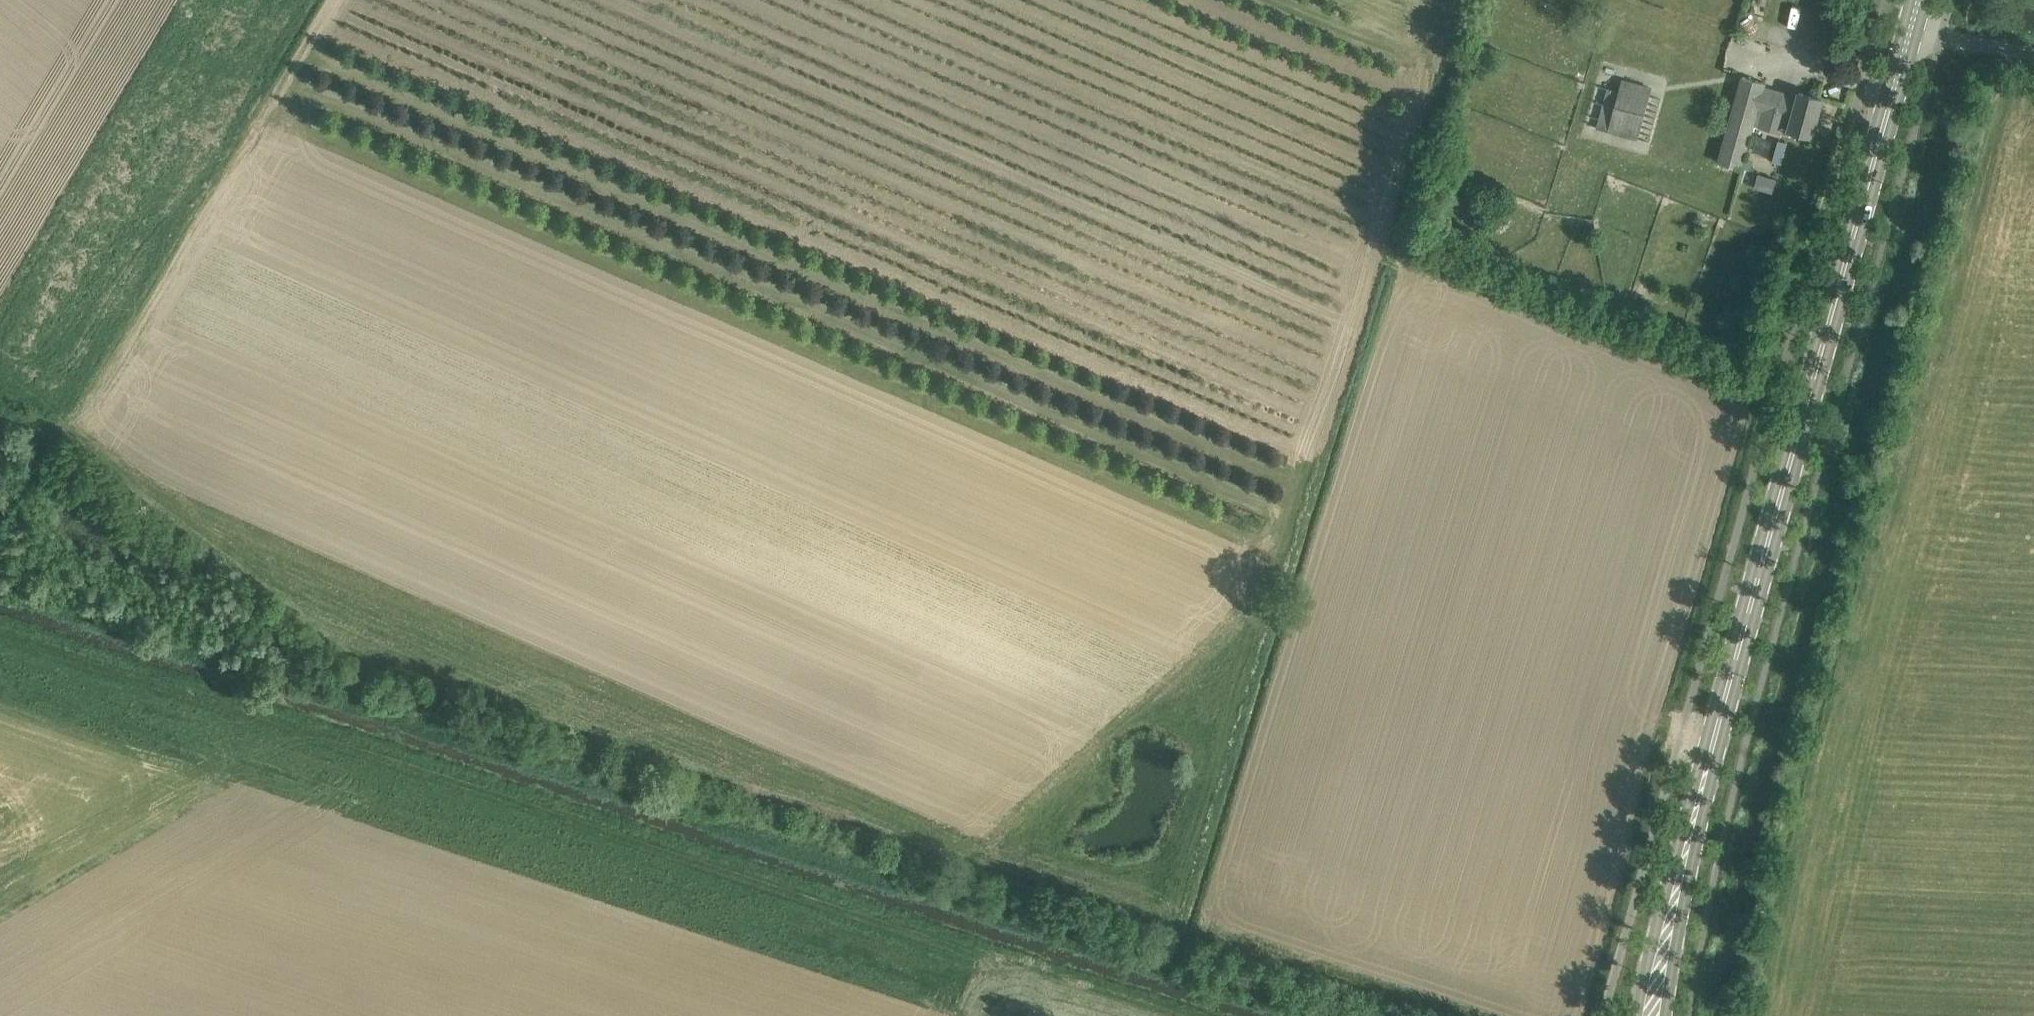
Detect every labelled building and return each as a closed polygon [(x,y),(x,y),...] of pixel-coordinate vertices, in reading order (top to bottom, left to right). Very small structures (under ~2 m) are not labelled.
[(1767,81),(1743,75),(1720,161),(1725,163),(1724,164),(1727,165),(1728,163),(1742,167),(1743,166),(1742,166),(1754,123),(1790,133),(1791,128),(1813,135),(1823,97),(1800,91),(1799,96),(1764,86),(1765,82),(1766,83),(1767,81)] [(1620,91),(1610,88),(1599,126),(1638,137),(1652,87),(1623,79),(1620,91)] [(1771,189),(1774,178),(1756,173),(1753,185),(1771,189)]
